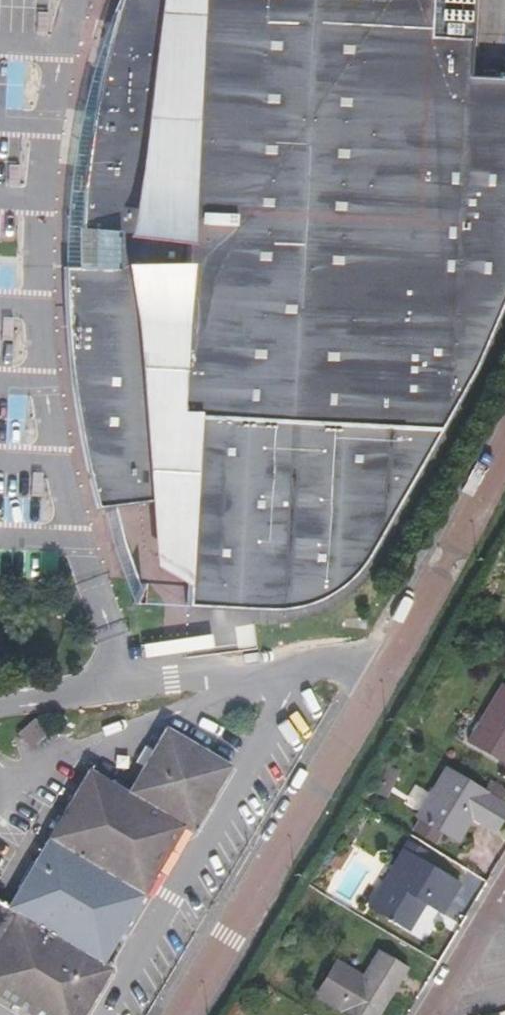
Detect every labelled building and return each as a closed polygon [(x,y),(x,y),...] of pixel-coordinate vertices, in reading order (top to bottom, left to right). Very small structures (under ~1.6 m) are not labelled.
[(160,560),(184,579),(183,606),(238,609),(268,611),(296,607),(320,598),(321,589),(332,590),(353,571),(364,557),(379,530),(374,527),(376,515),(384,520),(469,368),(504,295),(504,111),(464,109),(466,75),(470,0),(116,0),(107,33),(95,82),(86,132),(82,170),(79,205),(78,230),(93,229),(93,266),(60,266),(61,295),(63,337),(69,391),(78,445),(86,481),(93,508),(151,501),(154,527),(160,560)] [(466,75),(464,109),(504,111),(504,77),(466,75)] [(376,515),(374,527),(379,530),(384,520),(376,515)] [(503,684),(468,743),(504,766),(504,685),(503,684)] [(31,717),(14,733),(26,747),(44,731),(31,717)] [(164,725),(124,793),(87,770),(66,805),(16,889),(6,907),(0,903),(0,998),(29,1014),(84,1014),(111,969),(102,964),(183,828),(192,833),(231,766),(187,739),(164,725)] [(446,770),(417,817),(458,842),(471,820),(494,834),(504,816),(504,806),(486,794),(446,770)] [(493,784),(486,794),(504,806),(504,791),(493,784)] [(462,884),(403,849),(368,908),(408,932),(423,905),(443,916),(462,884)] [(378,952),(363,976),(336,960),(314,996),(346,1014),(381,1014),(408,971),(378,952)]
